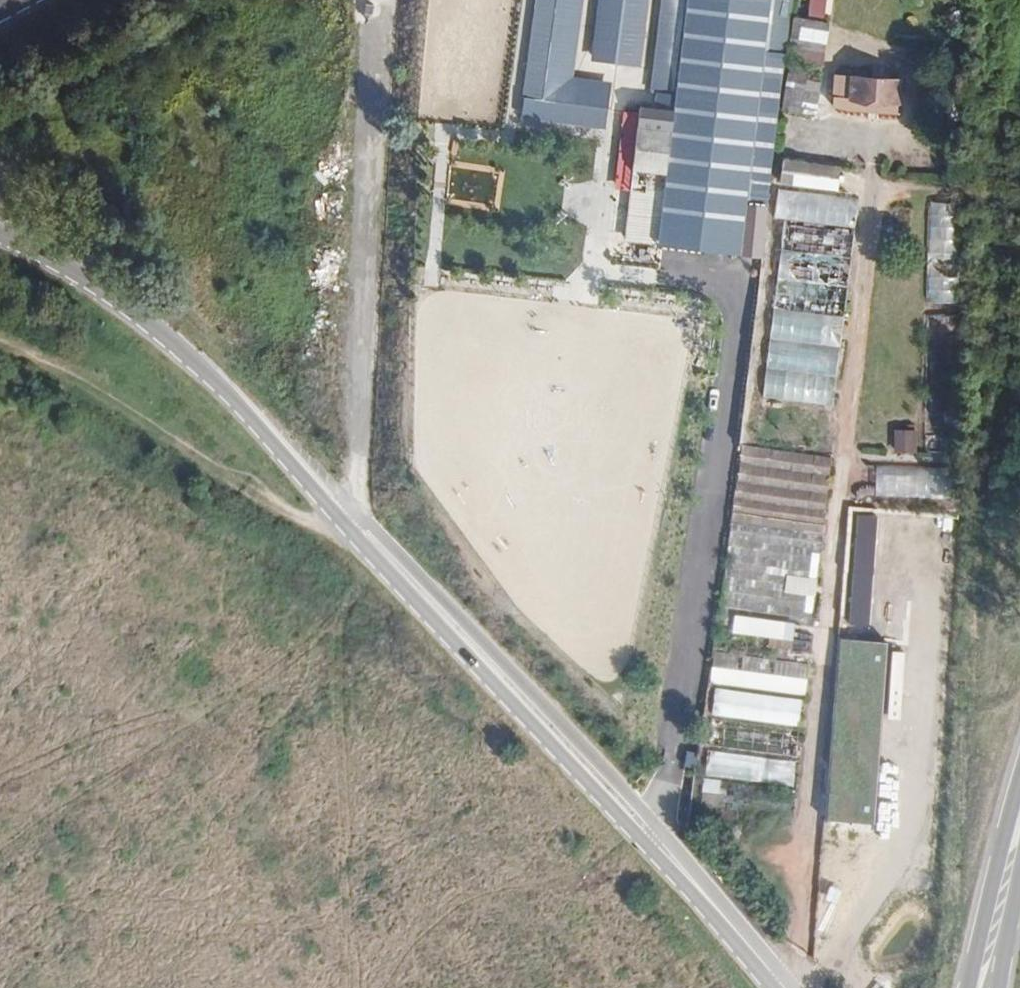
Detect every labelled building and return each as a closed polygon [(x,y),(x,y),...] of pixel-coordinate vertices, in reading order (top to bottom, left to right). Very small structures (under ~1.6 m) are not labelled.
[(553,0),(539,0),(536,18),(551,20),(553,0)] [(551,20),(540,102),(608,111),(610,90),(561,84),(572,0),(553,0),(551,20)] [(788,0),(667,0),(656,95),(673,98),(671,112),(654,110),(652,125),(637,123),(629,192),(644,194),(641,221),(660,223),(658,245),(743,256),(746,233),(760,235),(788,0)] [(831,0),(813,0),(813,16),(832,16),(831,0)] [(635,70),(643,3),(624,1),(616,67),(635,70)] [(821,73),(830,26),(793,19),(784,65),(788,66),(809,70),(821,73)] [(814,122),(820,93),(806,90),(809,70),(788,66),(778,115),(814,122)] [(898,116),(900,82),(835,77),(832,102),(849,113),(898,116)] [(671,112),(673,98),(656,95),(654,110),(671,112)] [(851,195),(855,171),(773,161),(770,185),(851,195)] [(859,226),(860,197),(780,192),(778,222),(859,226)] [(931,204),(928,306),(975,307),(975,291),(954,291),(957,204),(931,204)] [(784,224),(783,251),(850,254),(851,227),(784,224)] [(896,458),(919,459),(920,431),(896,431),(896,458)] [(806,655),(831,459),(739,448),(717,633),(768,639),(767,650),(806,655)] [(887,643),(840,640),(827,820),(874,824),(887,643)] [(804,697),(808,666),(714,655),(710,687),(804,697)] [(800,727),(803,703),(710,691),(707,715),(800,727)] [(796,756),(799,734),(706,722),(703,745),(796,756)] [(793,786),(796,762),(703,751),(700,775),(793,786)] [(789,817),(792,792),(699,781),(696,806),(789,817)]
